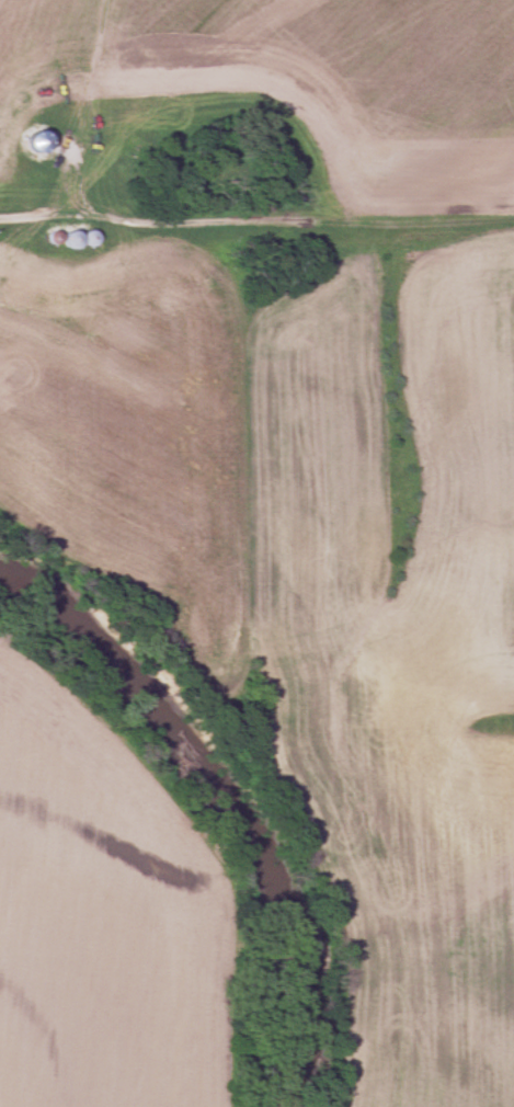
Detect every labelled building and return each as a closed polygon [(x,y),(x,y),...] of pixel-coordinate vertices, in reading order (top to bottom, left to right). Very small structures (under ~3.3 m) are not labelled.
[(92,233),(79,232),(78,246),(92,247),(92,233)]
